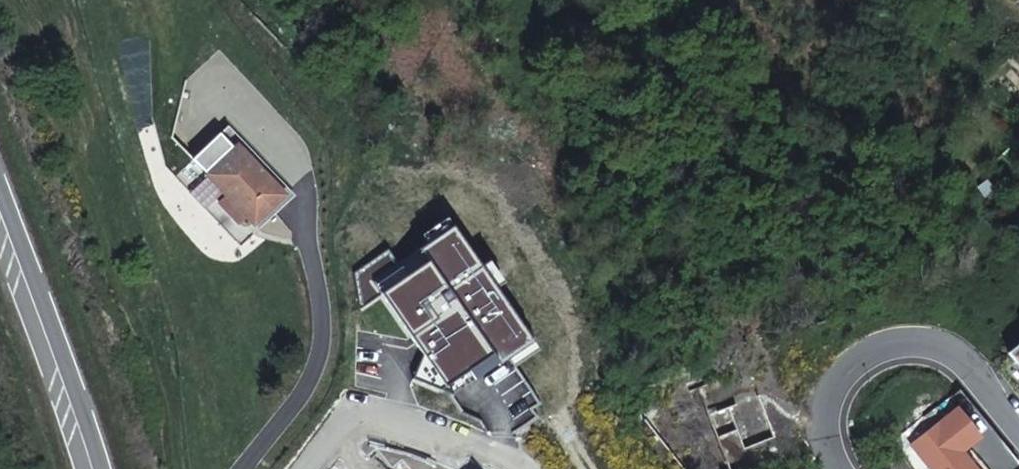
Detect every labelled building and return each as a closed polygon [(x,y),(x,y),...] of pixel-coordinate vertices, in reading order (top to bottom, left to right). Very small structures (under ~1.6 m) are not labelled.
[(289,191),(242,138),(211,166),(258,220),(289,191)] [(1006,354),(1018,370),(1018,343),(1006,354)] [(932,468),(977,468),(962,450),(980,436),(957,407),(911,444),(932,468)]
